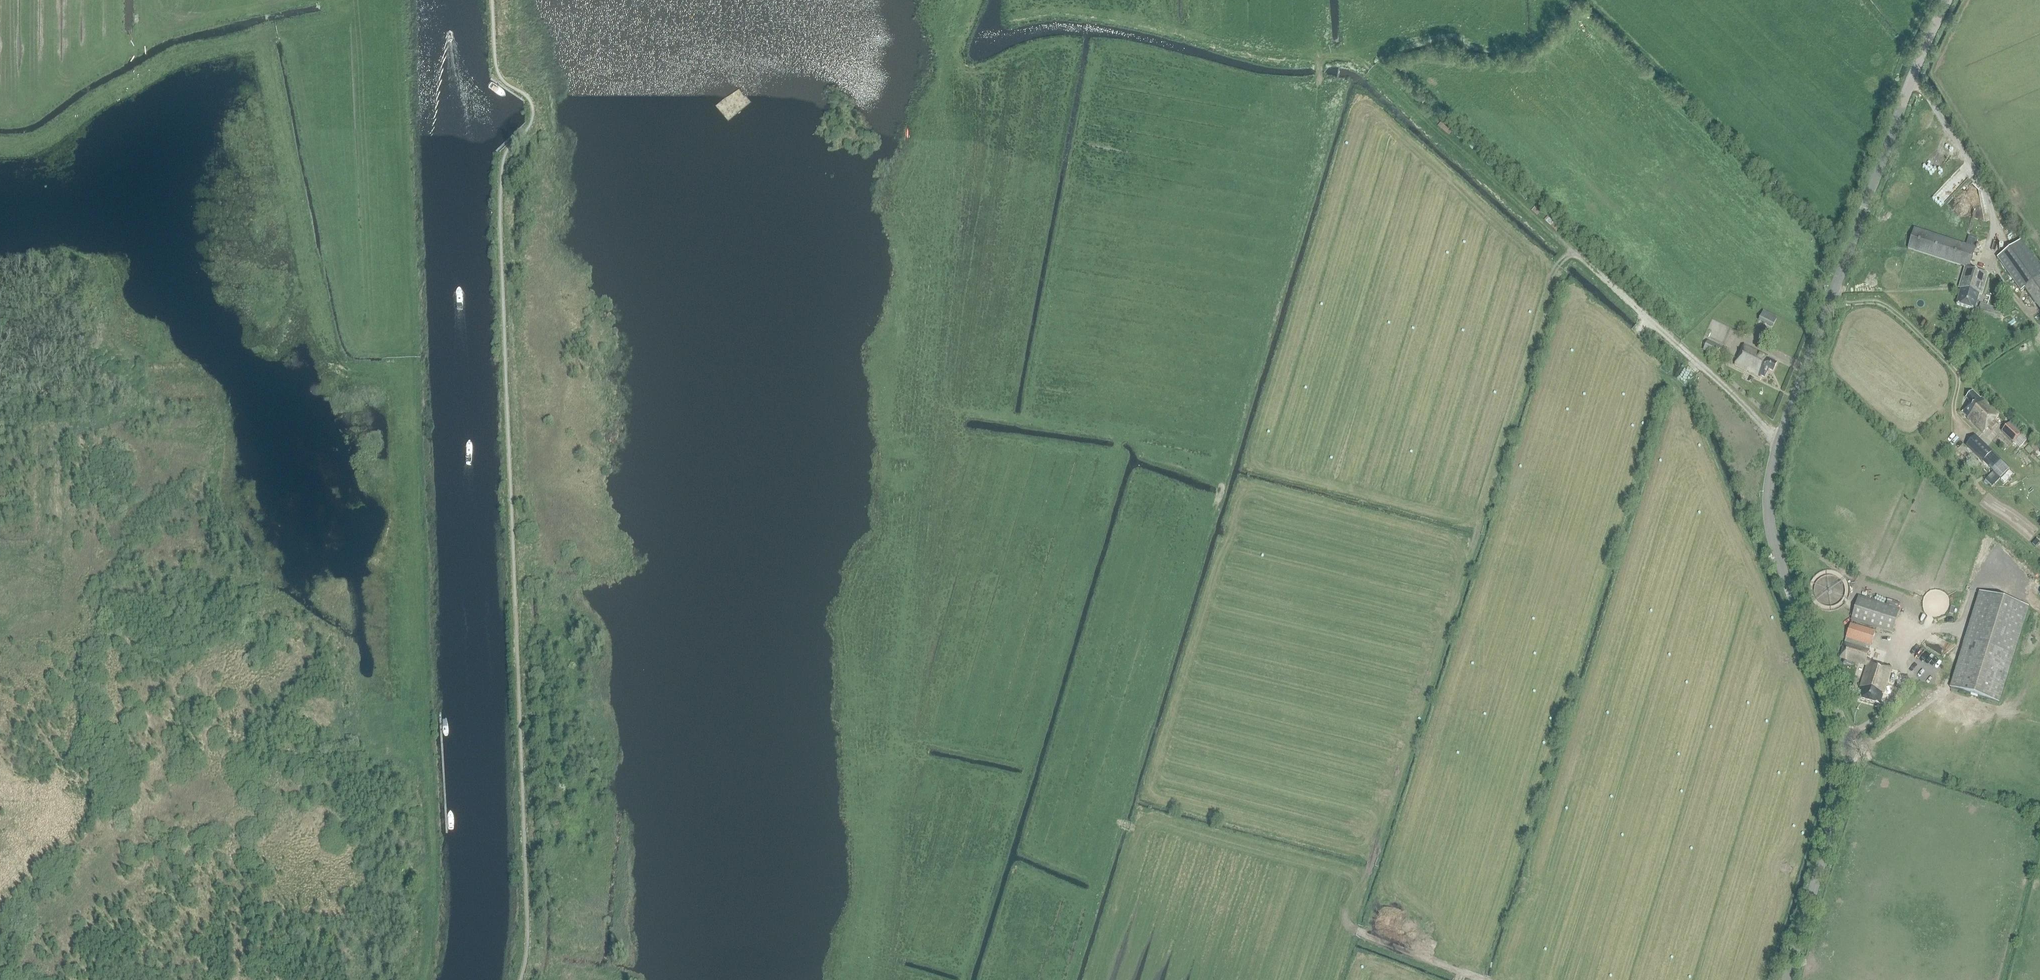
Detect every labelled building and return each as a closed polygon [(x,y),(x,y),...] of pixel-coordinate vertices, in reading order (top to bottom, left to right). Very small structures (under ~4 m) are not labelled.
[(1533,210),(1536,206),(1526,197),(1522,201),(1533,210)] [(1568,242),(1572,239),(1561,227),(1557,230),(1568,242)] [(1983,295),(1990,275),(1969,268),(1978,240),(1968,237),(1965,245),(1914,229),(1908,249),(1963,266),(1957,287),(1961,288),(1956,304),(1974,310),(1979,294),(1983,295)] [(2024,289),(2039,278),(2039,269),(2020,242),(1997,258),(2021,292),(2024,289)] [(2024,289),(2039,312),(2039,278),(2024,289)] [(1978,312),(2001,318),(2003,309),(1980,302),(1978,312)] [(1758,321),(1772,328),(1777,318),(1763,312),(1758,321)] [(1704,351),(1716,356),(1720,348),(1708,342),(1704,351)] [(1772,372),(1777,363),(1767,358),(1768,356),(1744,344),(1734,365),(1760,378),(1761,376),(1765,378),(1768,370),(1772,372)] [(1962,412),(1983,433),(2000,416),(1982,397),(1980,399),(1973,391),(1966,397),(1971,403),(1962,412)] [(2011,423),(2001,432),(2012,443),(2022,433),(2011,423)] [(1992,451),(1975,435),(1965,446),(1982,462),(1993,472),(1985,480),(1992,487),(2009,469),(1992,451)] [(1978,593),(1949,688),(1997,703),(2026,607),(1978,593)] [(1851,620),(1892,633),(1899,609),(1858,596),(1851,620)] [(1849,624),(1843,643),(1838,658),(1865,666),(1857,693),(1860,693),(1858,700),(1878,706),(1878,704),(1885,706),(1888,702),(1890,699),(1898,671),(1889,668),(1889,669),(1869,663),(1870,661),(1865,660),(1874,632),(1849,624)] [(1905,661),(1914,666),(1923,652),(1913,647),(1905,661)]
